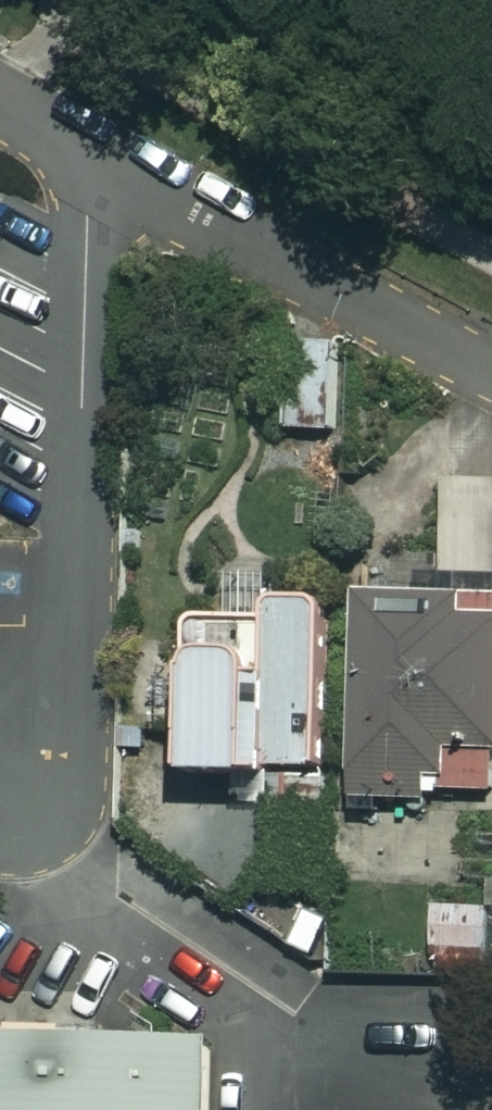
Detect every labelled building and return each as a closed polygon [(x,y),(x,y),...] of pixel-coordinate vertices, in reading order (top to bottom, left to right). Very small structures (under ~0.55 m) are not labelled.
[(447,481),(447,577),(491,578),(491,481),(447,481)] [(321,768),(322,592),(193,591),(192,767),(321,768)] [(331,788),(491,790),(491,702),(491,605),(333,603),(331,788)] [(326,846),(328,779),(279,778),(277,845),(326,846)] [(490,906),(435,906),(436,973),(491,972),(490,906)] [(218,1017),(0,1019),(0,1109),(219,1109),(218,1017)]
